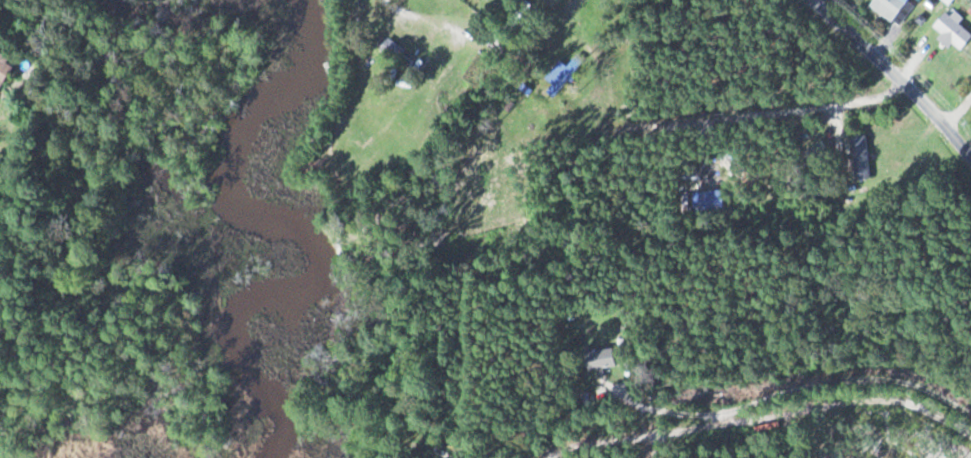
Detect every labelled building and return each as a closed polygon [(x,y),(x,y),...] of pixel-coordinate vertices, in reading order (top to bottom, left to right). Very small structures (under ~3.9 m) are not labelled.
[(891,22),(906,2),(903,0),(872,0),(868,6),(891,22)] [(970,35),(944,12),(930,27),(957,51),(970,35)] [(416,58),(387,37),(379,48),(408,69),(416,58)] [(15,64),(0,55),(0,87),(15,64)] [(613,348),(581,353),(584,372),(616,368),(613,348)]
